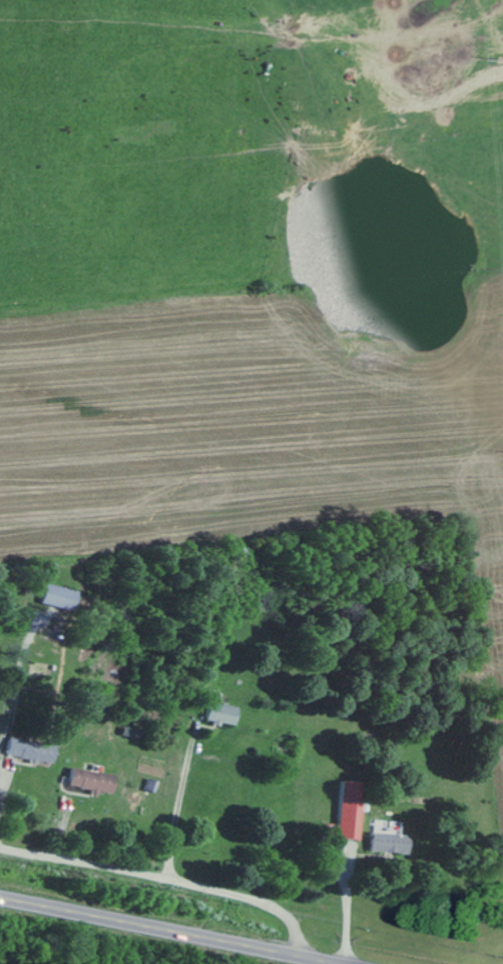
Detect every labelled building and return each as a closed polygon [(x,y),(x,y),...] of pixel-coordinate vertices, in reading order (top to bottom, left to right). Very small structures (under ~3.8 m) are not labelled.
[(42,603),(74,611),(80,592),(47,583),(42,603)] [(239,707),(220,703),(222,693),(213,691),(207,720),(235,726),(239,707)] [(8,755),(55,763),(58,746),(11,738),(8,755)] [(119,776),(104,772),(105,767),(95,764),(93,772),(75,767),(70,785),(100,793),(101,790),(114,794),(119,776)] [(340,838),(362,839),(365,782),(343,781),(340,838)] [(409,854),(411,835),(373,832),(372,851),(409,854)]
